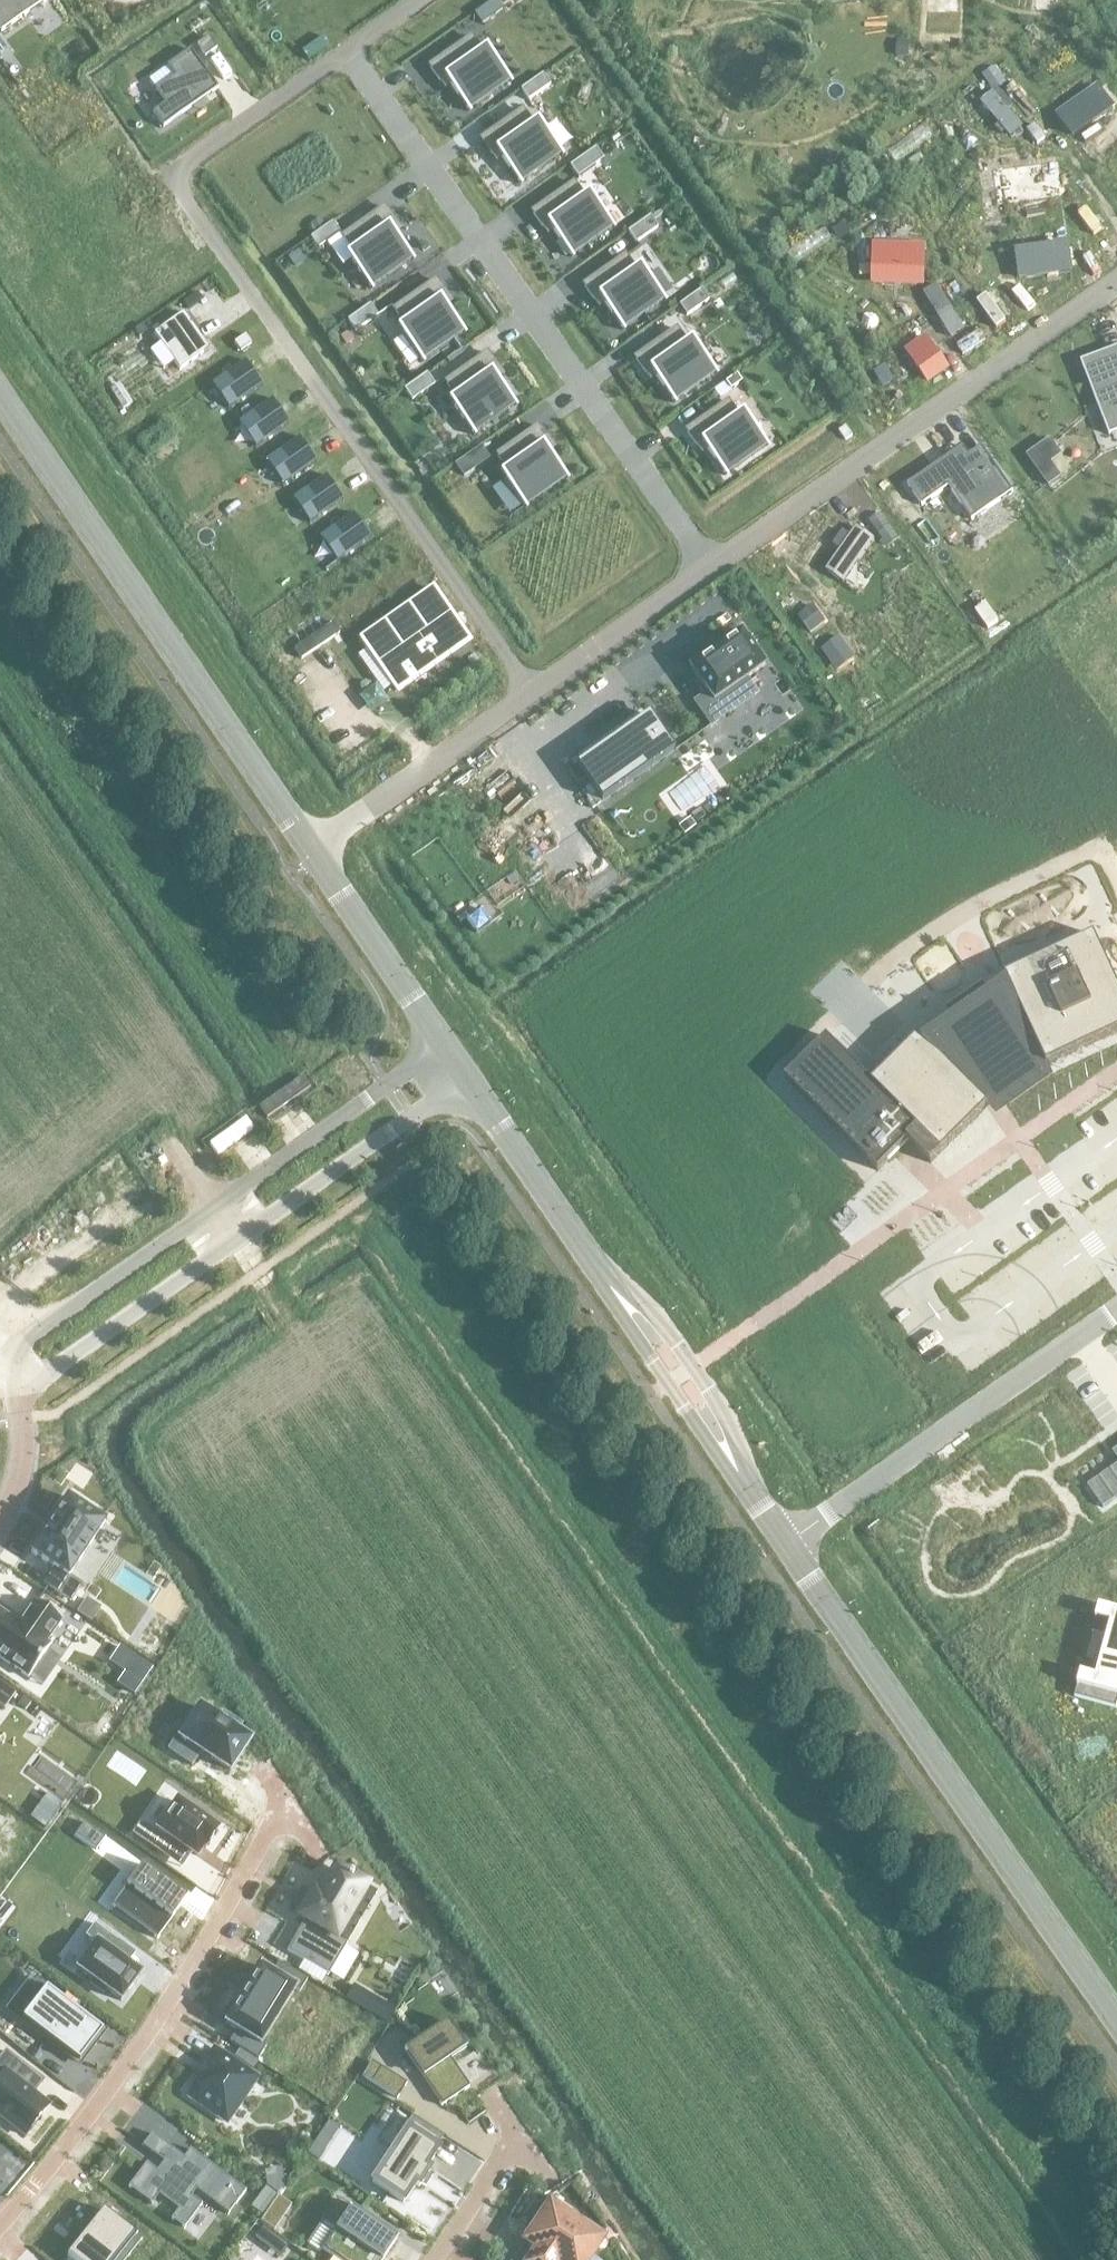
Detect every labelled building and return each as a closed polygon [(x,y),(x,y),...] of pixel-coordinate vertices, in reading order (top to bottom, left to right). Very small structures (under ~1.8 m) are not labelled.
[(2,32),(47,0),(0,0),(0,29),(2,32)] [(473,14),(481,25),(503,9),(496,0),(492,0),(473,14)] [(209,37),(197,45),(206,57),(217,49),(209,37)] [(485,58),(471,38),(430,67),(441,83),(447,79),(469,110),(510,82),(491,54),(485,58)] [(191,50),(149,80),(156,91),(155,91),(165,105),(153,113),(164,128),(191,108),(190,107),(211,92),(212,93),(218,89),(191,50)] [(542,74),(520,90),(528,101),(550,85),(542,74)] [(1099,87),(1059,116),(1073,136),(1113,108),(1099,87)] [(537,131),(522,111),(481,139),(493,156),(498,152),(520,183),(561,154),(542,127),(537,131)] [(595,149),(573,164),(580,175),(602,160),(595,149)] [(1058,161),(993,170),(997,204),(1063,196),(1058,161)] [(588,204),(574,183),(532,212),(544,229),(549,225),(572,256),(613,227),(593,200),(588,204)] [(396,224),(384,208),(343,236),(358,257),(352,261),(372,288),(413,259),(390,228),(396,224)] [(649,217),(627,232),(635,243),(657,228),(649,217)] [(320,218),(309,226),(315,234),(326,226),(320,218)] [(332,222),(311,238),(318,249),(340,233),(332,222)] [(1069,246),(1017,253),(1020,277),(1072,271),(1069,246)] [(874,247),(873,281),(923,283),(924,248),(874,247)] [(639,277),(625,256),(584,285),(595,302),(601,298),(623,329),(664,300),(645,273),(639,277)] [(447,297),(436,280),(395,309),(409,330),(404,334),(423,361),(464,332),(442,301),(447,297)] [(701,290),(679,305),(686,316),(708,301),(701,290)] [(370,305),(348,320),(356,331),(378,316),(370,305)] [(161,343),(151,350),(164,369),(174,362),(180,370),(209,350),(183,313),(154,334),(161,343)] [(135,329),(140,337),(148,332),(142,324),(135,329)] [(691,350),(676,329),(635,358),(647,374),(652,371),(674,402),(715,373),(696,346),(691,350)] [(927,339),(908,352),(928,381),(947,367),(927,339)] [(1081,361),(1110,435),(1112,435),(1109,428),(1116,425),(1116,348),(1081,361)] [(499,370),(487,353),(446,382),(460,403),(455,407),(474,434),(515,405),(493,374),(499,370)] [(246,361),(212,385),(228,409),(262,385),(246,361)] [(229,365),(222,370),(225,374),(232,370),(229,365)] [(427,374),(405,390),(413,400),(435,385),(427,374)] [(734,378),(723,385),(728,393),(739,385),(734,378)] [(273,399),(239,423),(256,447),(289,423),(273,399)] [(742,422),(728,402),(687,431),(698,447),(704,443),(726,475),(767,446),(747,418),(742,422)] [(248,406),(241,411),(245,416),(251,412),(248,406)] [(550,443),(538,426),(497,455),(512,476),(506,479),(526,507),(567,478),(544,446),(550,443)] [(300,438),(266,461),(283,485),(317,461),(300,438)] [(1049,440),(1028,455),(1049,485),(1060,477),(1050,463),(1060,455),(1049,440)] [(954,453),(908,485),(923,506),(950,487),(973,521),(1001,501),(993,490),(1006,481),(982,447),(961,462),(954,453)] [(473,450),(452,465),(459,476),(481,461),(473,450)] [(327,476),(293,500),(310,523),(344,499),(327,476)] [(354,514),(320,538),(337,561),(371,538),(354,514)] [(881,514),(871,521),(878,531),(888,524),(881,514)] [(337,518),(330,523),(333,527),(340,522),(337,518)] [(856,527),(826,571),(844,583),(875,539),(856,527)] [(366,648),(357,654),(383,691),(383,690),(392,684),(396,691),(469,639),(434,590),(362,641),(366,648)] [(812,606),(798,616),(811,633),(825,623),(812,606)] [(692,667),(690,668),(691,670),(707,693),(694,702),(711,726),(758,693),(748,678),(765,666),(742,634),(743,634),(741,632),(739,634),(721,647),(720,647),(719,648),(712,653),(711,653),(710,654),(692,667)] [(840,637),(822,649),(832,664),(850,651),(840,637)] [(674,751),(649,714),(576,766),(601,802),(674,751)] [(786,1079),(879,1171),(909,1141),(932,1163),(990,1105),(1004,1095),(1010,1103),(1051,1074),(1047,1065),(1116,1033),(1116,982),(1095,934),(1005,976),(1009,984),(990,997),(984,989),(947,1014),(953,1023),(925,1043),(919,1037),(873,1082),(827,1037),(786,1079)] [(1087,1486),(1103,1508),(1116,1499),(1116,1465),(1087,1486)] [(68,1498),(31,1553),(55,1569),(45,1583),(71,1601),(81,1585),(69,1576),(105,1522),(68,1498)] [(93,1620),(101,1608),(87,1599),(79,1611),(93,1620)] [(29,1678),(51,1646),(46,1643),(62,1620),(35,1601),(19,1624),(0,1611),(0,1658),(29,1678)] [(1075,1697),(1116,1708),(1116,1611),(1115,1610),(1094,1689),(1079,1684),(1075,1697)] [(179,1734),(170,1747),(194,1763),(201,1752),(230,1771),(250,1741),(237,1732),(242,1725),(223,1713),(218,1720),(201,1708),(182,1737),(179,1734)] [(48,1793),(30,1818),(44,1828),(62,1804),(48,1793)] [(173,1839),(196,1856),(203,1846),(205,1848),(207,1845),(208,1845),(210,1844),(208,1843),(215,1834),(216,1835),(217,1834),(216,1833),(218,1830),(214,1827),(217,1824),(202,1813),(199,1817),(178,1802),(159,1828),(145,1818),(134,1834),(163,1854),(173,1839)] [(85,1822),(76,1835),(97,1850),(106,1837),(85,1822)] [(112,1905),(157,1938),(187,1897),(142,1864),(112,1905)] [(306,1919),(287,1951),(329,1975),(361,1920),(350,1913),(365,1886),(336,1869),(321,1896),(315,1893),(312,1898),(304,1911),(301,1916),(306,1919)] [(119,2000),(121,2001),(122,1999),(139,1975),(140,1975),(141,1974),(139,1972),(138,1972),(109,1951),(117,1940),(94,1923),(85,1935),(96,1943),(79,1967),(78,1967),(77,1969),(78,1970),(80,1970),(92,1979),(90,1983),(104,1993),(106,1990),(119,1999),(119,2000)] [(230,2042),(258,2059),(266,2046),(261,2043),(294,1990),(299,1993),(307,1980),(279,1962),(272,1974),(261,1967),(226,2024),(237,2031),(230,2042)] [(31,2007),(22,2019),(79,2062),(89,2049),(85,2045),(89,2041),(93,2044),(103,2031),(33,1978),(18,1997),(31,2007)] [(354,1986),(346,1999),(387,2023),(395,2010),(354,1986)] [(447,2021),(404,2051),(406,2054),(407,2053),(441,2103),(440,2103),(442,2106),(469,2087),(468,2085),(467,2085),(448,2058),(464,2048),(448,2025),(449,2024),(447,2021)] [(202,2080),(191,2097),(227,2122),(257,2078),(215,2050),(197,2076),(202,2080)] [(25,2136),(49,2105),(34,2093),(36,2091),(31,2087),(38,2079),(42,2082),(43,2081),(5,2052),(0,2058),(0,2116),(25,2136)] [(383,2069),(373,2084),(399,2099),(408,2085),(383,2069)] [(413,2120),(372,2182),(404,2203),(416,2185),(419,2187),(421,2184),(422,2185),(423,2182),(427,2174),(428,2175),(430,2173),(429,2172),(431,2169),(427,2167),(439,2149),(435,2147),(441,2138),(413,2120)] [(146,2162),(128,2186),(152,2204),(158,2195),(178,2210),(171,2219),(184,2228),(201,2204),(191,2196),(196,2190),(228,2214),(246,2190),(190,2148),(183,2157),(152,2133),(142,2146),(163,2162),(157,2171),(146,2162)] [(308,2154),(318,2161),(326,2149),(316,2142),(308,2154)] [(276,2196),(266,2188),(259,2198),(269,2205),(276,2196)] [(322,2249),(338,2259),(382,2259),(397,2239),(340,2199),(324,2222),(335,2229),(322,2249)] [(556,2210),(550,2206),(543,2216),(526,2240),(532,2244),(521,2259),(588,2259),(601,2240),(556,2210)] [(68,2256),(73,2259),(112,2259),(133,2233),(104,2210),(68,2256)] [(268,2211),(260,2222),(272,2230),(280,2219),(268,2211)] [(262,2228),(254,2239),(265,2247),(273,2236),(262,2228)] [(246,2246),(233,2259),(262,2259),(246,2246)]
